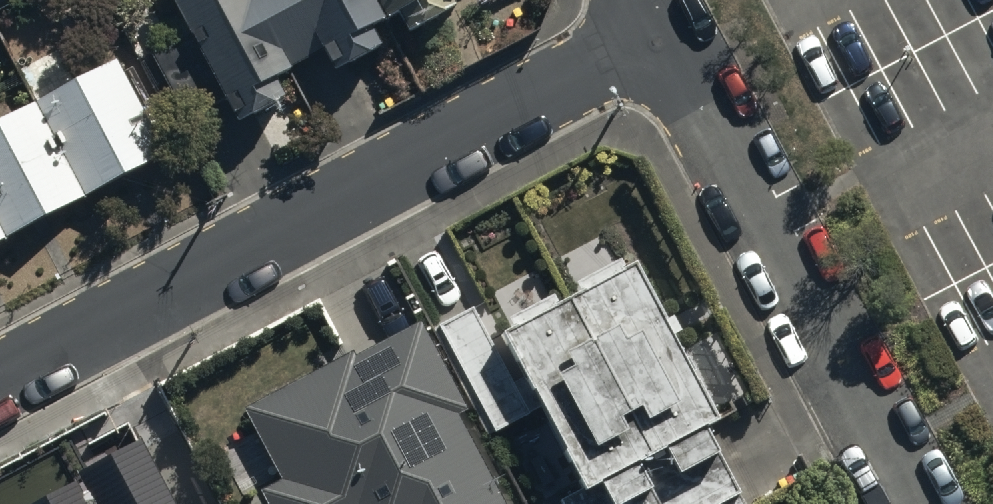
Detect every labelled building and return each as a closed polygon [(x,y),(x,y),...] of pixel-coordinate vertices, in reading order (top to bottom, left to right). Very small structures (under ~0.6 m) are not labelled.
[(189,41),(151,61),(188,130),(230,107),(240,127),(290,100),(281,83),(326,59),(333,73),(385,45),(375,26),(401,12),(411,30),(460,4),(457,0),(167,0),(189,41)] [(41,111),(91,205),(169,165),(120,70),(41,111)] [(12,246),(91,205),(41,111),(0,132),(0,224),(12,246)] [(12,246),(0,224),(0,252),(12,246)] [(506,330),(590,487),(579,493),(562,502),(563,503),(729,503),(744,496),(706,423),(720,416),(637,261),(506,330)] [(530,421),(476,315),(442,333),(496,438),(530,421)] [(286,480),(264,492),(270,503),(509,503),(462,418),(471,414),(422,323),(251,416),(286,480)] [(153,463),(74,503),(174,503),(153,463)]
